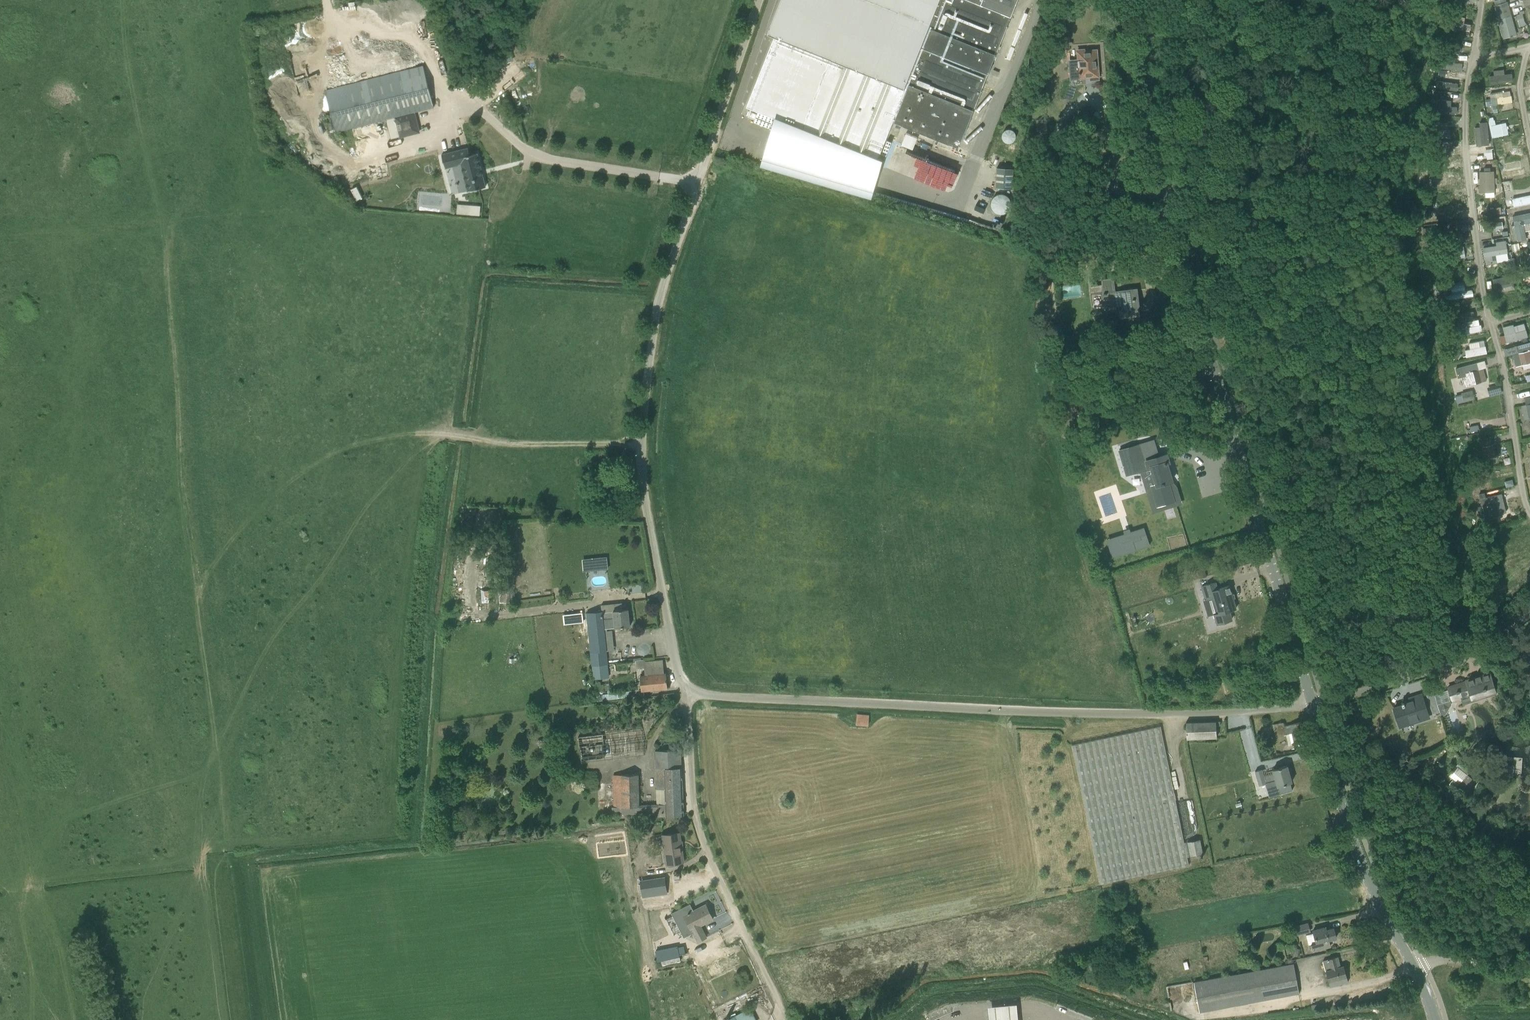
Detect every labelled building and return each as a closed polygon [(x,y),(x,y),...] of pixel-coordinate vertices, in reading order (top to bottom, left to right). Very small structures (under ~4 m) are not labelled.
[(768,31),(775,35),(747,106),(774,117),(770,132),(877,162),(879,157),(893,121),(959,147),(1017,0),(781,0),(768,31)] [(1504,37),(1515,34),(1507,2),(1506,0),(1496,0),(1493,1),(1494,5),(1493,6),(1496,17),(1494,18),(1496,25),(1498,24),(1502,38),(1504,37)] [(1429,7),(1426,26),(1432,27),(1433,27),(1436,9),(1429,7)] [(1469,24),(1463,22),(1464,18),(1446,14),(1444,26),(1456,29),(1467,31),(1469,24)] [(1520,14),(1516,15),(1519,25),(1523,24),(1525,23),(1524,20),(1523,20),(1522,15),(1520,15),(1520,14)] [(1059,37),(1060,51),(1070,51),(1069,37),(1059,37)] [(1077,60),(1069,61),(1070,79),(1090,77),(1090,81),(1099,80),(1099,76),(1097,50),(1084,51),(1084,49),(1077,50),(1077,60)] [(1434,62),(1433,67),(1438,68),(1461,70),(1461,63),(1453,62),(1454,56),(1439,55),(1434,55),(1434,62)] [(325,90),(336,132),(395,117),(400,137),(419,132),(414,112),(434,107),(424,66),(345,85),(345,88),(336,90),(336,88),(325,90)] [(1490,76),(1490,83),(1513,81),(1512,73),(1490,76)] [(1447,89),(1447,91),(1459,91),(1460,76),(1455,75),(1455,74),(1448,74),(1448,85),(1447,89)] [(1490,99),(1491,105),(1492,105),(1495,104),(1512,101),(1510,95),(1502,97),(1501,91),(1489,93),(1490,99)] [(1430,104),(1430,112),(1455,113),(1456,106),(1446,106),(1446,99),(1431,98),(1431,104),(1430,104)] [(1446,114),(1439,114),(1438,139),(1445,139),(1446,114)] [(1036,120),(1037,139),(1047,139),(1047,119),(1036,120)] [(1488,121),(1492,137),(1507,134),(1504,122),(1494,124),(1493,119),(1488,121)] [(1489,145),(1487,122),(1479,123),(1481,145),(1488,145),(1489,145)] [(1006,129),(1004,140),(1014,142),(1015,130),(1006,129)] [(906,131),(902,143),(915,148),(920,136),(906,131)] [(1502,143),(1503,150),(1504,156),(1521,153),(1520,147),(1512,149),(1511,141),(1502,143)] [(1432,145),(1433,152),(1433,163),(1425,164),(1426,171),(1441,170),(1440,152),(1451,151),(1451,145),(1432,145)] [(445,168),(453,166),(461,164),(468,191),(486,187),(477,153),(470,155),(468,148),(442,154),(445,168)] [(887,169),(941,187),(949,165),(894,148),(887,169)] [(1015,187),(1015,167),(997,167),(996,187),(1015,187)] [(1480,186),(1478,186),(1479,193),(1485,192),(1494,192),(1495,192),(1494,171),(1490,171),(1490,168),(1484,168),(1484,172),(1479,172),(1480,186)] [(1527,175),(1526,168),(1505,173),(1506,177),(1506,179),(1527,175)] [(1456,173),(1431,176),(1434,188),(1458,185),(1456,173)] [(1504,193),(1511,192),(1509,183),(1509,181),(1501,183),(1504,193)] [(1514,191),(1516,199),(1529,196),(1529,188),(1514,191)] [(996,192),(991,208),(1009,214),(1014,198),(996,192)] [(969,194),(965,204),(984,212),(988,201),(969,194)] [(1512,199),(1504,201),(1506,208),(1514,206),(1512,199)] [(457,214),(471,215),(472,205),(458,204),(457,214)] [(1511,226),(1514,240),(1517,239),(1518,241),(1526,239),(1524,231),(1529,229),(1529,213),(1513,217),(1514,225),(1511,226)] [(1496,246),(1484,248),(1486,264),(1497,263),(1497,262),(1495,254),(1506,252),(1505,245),(1506,244),(1506,240),(1496,242),(1496,246)] [(1054,265),(1041,265),(1042,275),(1054,274),(1054,265)] [(1495,284),(1512,280),(1511,274),(1494,278),(1495,284)] [(1103,285),(1091,287),(1093,307),(1122,304),(1123,310),(1119,310),(1120,318),(1140,316),(1137,289),(1115,291),(1113,278),(1102,279),(1103,285)] [(1444,294),(1445,301),(1472,296),(1469,282),(1449,285),(1451,293),(1444,294)] [(1433,296),(1438,295),(1441,295),(1440,286),(1436,286),(1431,287),(1433,296)] [(1459,334),(1480,330),(1479,325),(1478,325),(1477,319),(1458,323),(1459,328),(1458,329),(1459,334)] [(1051,320),(1047,324),(1052,329),(1056,325),(1051,320)] [(1526,329),(1515,332),(1513,324),(1502,327),(1506,343),(1528,337),(1526,329)] [(1512,354),(1515,366),(1529,362),(1529,342),(1515,346),(1517,353),(1512,354)] [(1488,354),(1487,347),(1466,350),(1467,357),(1488,354)] [(1455,350),(1451,356),(1451,357),(1455,359),(1456,360),(1457,359),(1460,354),(1455,350)] [(1476,363),(1455,368),(1458,378),(1463,377),(1463,378),(1465,386),(1486,381),(1483,368),(1477,370),(1476,363)] [(1461,395),(1463,402),(1475,399),(1472,390),(1460,393),(1461,395)] [(1522,406),(1524,419),(1529,418),(1529,417),(1529,397),(1525,398),(1526,405),(1522,406)] [(1081,428),(1081,436),(1091,436),(1091,429),(1081,428)] [(1170,462),(1167,454),(1144,461),(1139,444),(1120,449),(1127,474),(1152,467),(1157,485),(1172,480),(1167,463),(1170,462)] [(1495,454),(1499,453),(1497,444),(1478,448),(1480,460),(1495,456),(1495,454)] [(1502,501),(1501,501),(1497,502),(1495,495),(1485,498),(1484,493),(1479,494),(1485,518),(1500,514),(1506,512),(1502,501)] [(493,588),(494,549),(480,549),(479,588),(493,588)] [(607,557),(583,559),(584,571),(608,569),(607,557)] [(1507,568),(1512,573),(1523,562),(1517,557),(1507,568)] [(1204,566),(1197,568),(1201,579),(1208,577),(1204,566)] [(516,601),(513,579),(508,579),(508,585),(507,585),(507,588),(502,589),(502,590),(498,590),(500,603),(504,602),(504,603),(516,601)] [(1215,582),(1202,586),(1206,599),(1214,597),(1219,613),(1215,614),(1218,624),(1231,620),(1229,611),(1236,609),(1229,586),(1217,589),(1215,582)] [(481,591),(482,603),(490,602),(489,590),(481,591)] [(628,608),(603,611),(587,613),(591,652),(590,652),(592,665),(608,664),(606,650),(607,650),(604,628),(630,625),(628,608)] [(565,616),(565,623),(582,622),(581,614),(565,616)] [(662,660),(652,661),(645,662),(646,667),(644,667),(645,674),(640,675),(641,691),(668,688),(666,673),(663,673),(663,666),(662,660)] [(608,664),(592,665),(593,678),(609,677),(608,664)] [(1467,681),(1448,687),(1453,701),(1461,698),(1463,705),(1475,701),(1474,697),(1485,694),(1486,697),(1497,694),(1492,681),(1489,673),(1466,680),(1467,681)] [(630,697),(629,691),(596,695),(597,701),(630,697)] [(1393,707),(1400,729),(1429,719),(1428,715),(1422,695),(1411,698),(1412,700),(1404,703),(1404,701),(1403,701),(1401,702),(1402,704),(1393,707)] [(1437,704),(1430,706),(1433,714),(1440,712),(1437,704)] [(857,714),(856,725),(868,725),(869,714),(857,714)] [(1216,721),(1186,722),(1187,738),(1217,737),(1216,721)] [(1283,722),(1273,724),(1276,737),(1286,734),(1292,733),(1294,741),(1304,739),(1301,722),(1284,726),(1283,722)] [(582,758),(604,757),(603,735),(581,736),(582,758)] [(666,816),(684,815),(681,750),(655,751),(657,804),(639,805),(639,774),(614,775),(614,806),(612,806),(612,814),(640,814),(640,817),(666,816)] [(1458,766),(1450,776),(1459,784),(1467,790),(1476,780),(1467,773),(1470,770),(1461,759),(1456,765),(1458,766)] [(1496,764),(1495,779),(1506,780),(1507,775),(1513,776),(1514,765),(1496,764)] [(1262,769),(1255,771),(1259,785),(1265,784),(1266,783),(1266,782),(1276,779),(1278,786),(1280,794),(1292,790),(1290,782),(1292,782),(1287,765),(1273,769),(1274,773),(1264,775),(1262,769)] [(597,771),(581,771),(581,790),(597,790),(597,771)] [(1203,798),(1215,796),(1214,784),(1201,785),(1203,798)] [(1190,799),(1181,802),(1184,812),(1193,809),(1190,799)] [(680,832),(661,835),(666,864),(668,864),(669,867),(676,866),(675,863),(684,862),(681,841),(680,832)] [(1200,839),(1185,842),(1188,856),(1203,853),(1200,839)] [(403,862),(411,862),(411,859),(395,859),(395,870),(401,870),(401,867),(403,867),(403,862)] [(649,866),(654,908),(676,906),(673,873),(664,874),(664,865),(649,866)] [(690,904),(672,913),(684,937),(694,932),(698,941),(706,937),(700,925),(713,919),(706,904),(694,911),(690,904)] [(1310,931),(1308,923),(1295,927),(1297,935),(1310,931)] [(1313,951),(1330,946),(1329,940),(1336,938),(1334,928),(1326,930),(1325,927),(1313,930),(1317,943),(1311,944),(1313,951)] [(655,950),(657,959),(680,955),(678,945),(655,950)] [(1294,948),(1292,955),(1299,956),(1300,949),(1294,948)] [(1323,960),(1326,971),(1330,986),(1348,982),(1344,966),(1340,967),(1338,956),(1323,960)] [(1299,993),(1294,963),(1194,982),(1199,1012),(1299,993)] [(1310,999),(1312,1009),(1318,1008),(1316,998),(1310,999)] [(989,1004),(991,1019),(1020,1019),(1018,1001),(989,1004)] [(750,1008),(726,1019),(756,1019),(750,1008)]
